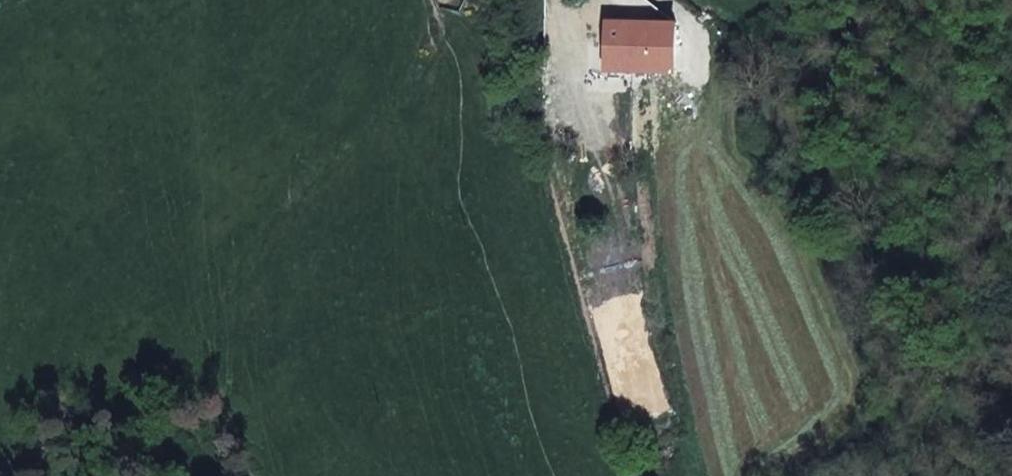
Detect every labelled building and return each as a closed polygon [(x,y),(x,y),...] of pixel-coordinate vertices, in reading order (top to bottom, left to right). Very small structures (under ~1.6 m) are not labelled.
[(574,34),(574,22),(562,22),(562,34),(574,34)] [(675,73),(676,38),(668,38),(668,25),(611,24),(610,55),(617,55),(617,71),(675,73)]
